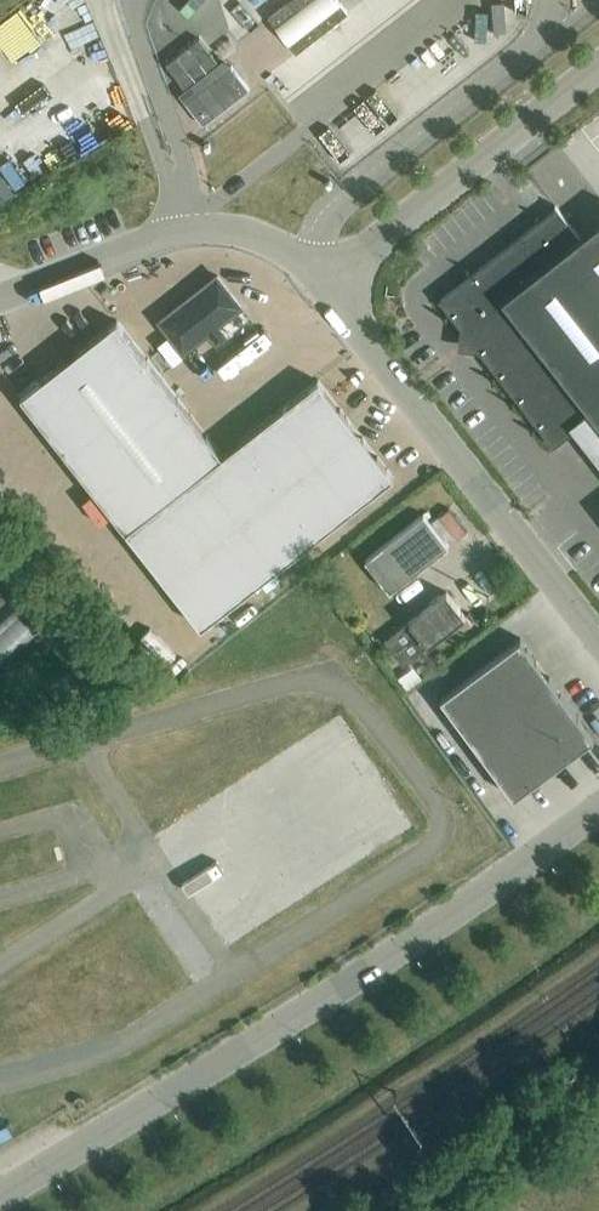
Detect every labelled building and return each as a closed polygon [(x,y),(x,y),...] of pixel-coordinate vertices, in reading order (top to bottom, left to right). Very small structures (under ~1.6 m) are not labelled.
[(295,54),(347,13),(337,0),(292,0),(268,19),(295,54)] [(184,103),(203,127),(249,90),(231,67),(184,103)] [(20,190),(9,165),(0,169),(0,198),(20,190)] [(462,347),(476,348),(553,446),(592,415),(598,424),(598,223),(580,238),(557,209),(440,301),(464,333),(462,347)] [(184,353),(242,307),(218,277),(160,322),(184,353)] [(21,397),(202,628),(394,478),(318,381),(223,455),(119,322),(21,397)] [(365,562),(390,594),(448,547),(423,516),(365,562)] [(23,582),(5,564),(0,569),(0,604),(23,582)] [(447,594),(385,643),(404,667),(466,617),(447,594)] [(441,699),(515,798),(594,739),(521,640),(441,699)] [(195,881),(233,941),(335,876),(313,841),(303,847),(293,832),(257,855),(250,843),(232,854),(226,846),(214,854),(221,864),(195,881)]
